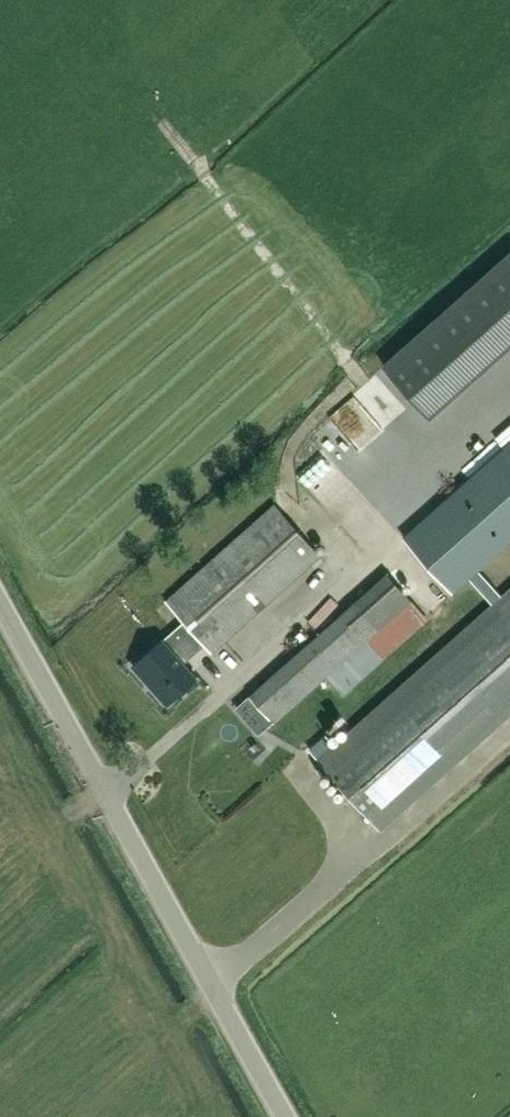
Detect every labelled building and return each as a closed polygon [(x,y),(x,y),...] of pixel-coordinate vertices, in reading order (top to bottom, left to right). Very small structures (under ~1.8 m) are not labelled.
[(427,415),(509,341),(509,253),(383,366),(427,415)] [(348,397),(315,433),(354,468),(387,432),(348,397)] [(501,595),(478,569),(509,541),(509,441),(402,537),(452,592),(469,578),(492,604),(501,595)] [(161,640),(132,666),(166,704),(196,678),(179,660),(200,641),(211,653),(319,555),(274,505),(165,602),(183,622),(162,640),(161,640)] [(426,619),(410,601),(387,574),(249,697),(272,723),(324,677),(340,695),(426,619)] [(380,830),(509,714),(509,587),(501,595),(492,604),(317,759),(380,830)] [(261,759),(268,740),(249,733),(242,752),(261,759)]
